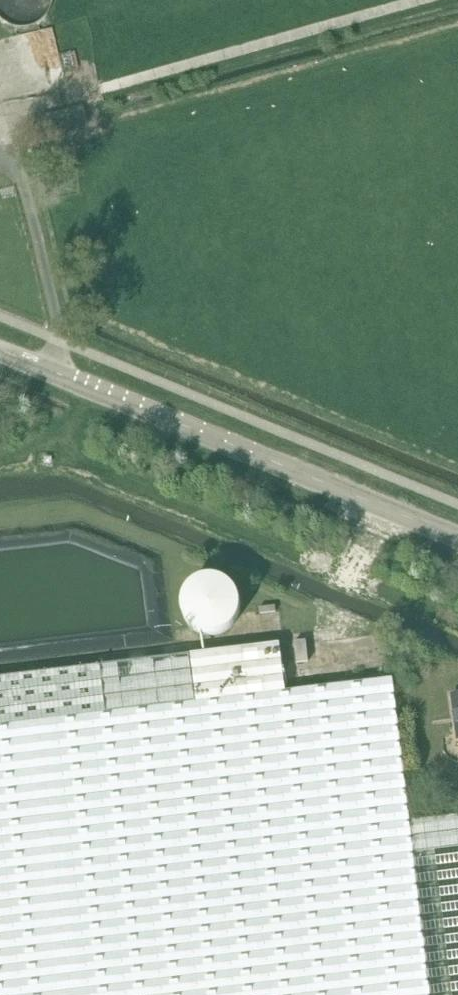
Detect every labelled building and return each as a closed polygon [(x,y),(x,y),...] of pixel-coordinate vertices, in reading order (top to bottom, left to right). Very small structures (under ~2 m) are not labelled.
[(4,23),(6,25),(12,27),(15,28),(18,28),(24,28),(27,28),(30,27),(33,26),(36,25),(39,23),(43,19),(47,14),(49,12),(50,9),(51,6),(52,3),(53,0),(0,0),(0,20),(4,23)] [(235,637),(243,595),(200,587),(196,608),(192,607),(189,622),(212,626),(211,633),(235,637)] [(277,613),(276,606),(259,608),(260,615),(277,613)] [(296,664),(309,663),(306,641),(294,643),(296,664)] [(393,679),(286,692),(280,645),(0,678),(0,994),(457,994),(457,816),(411,822),(393,679)]
